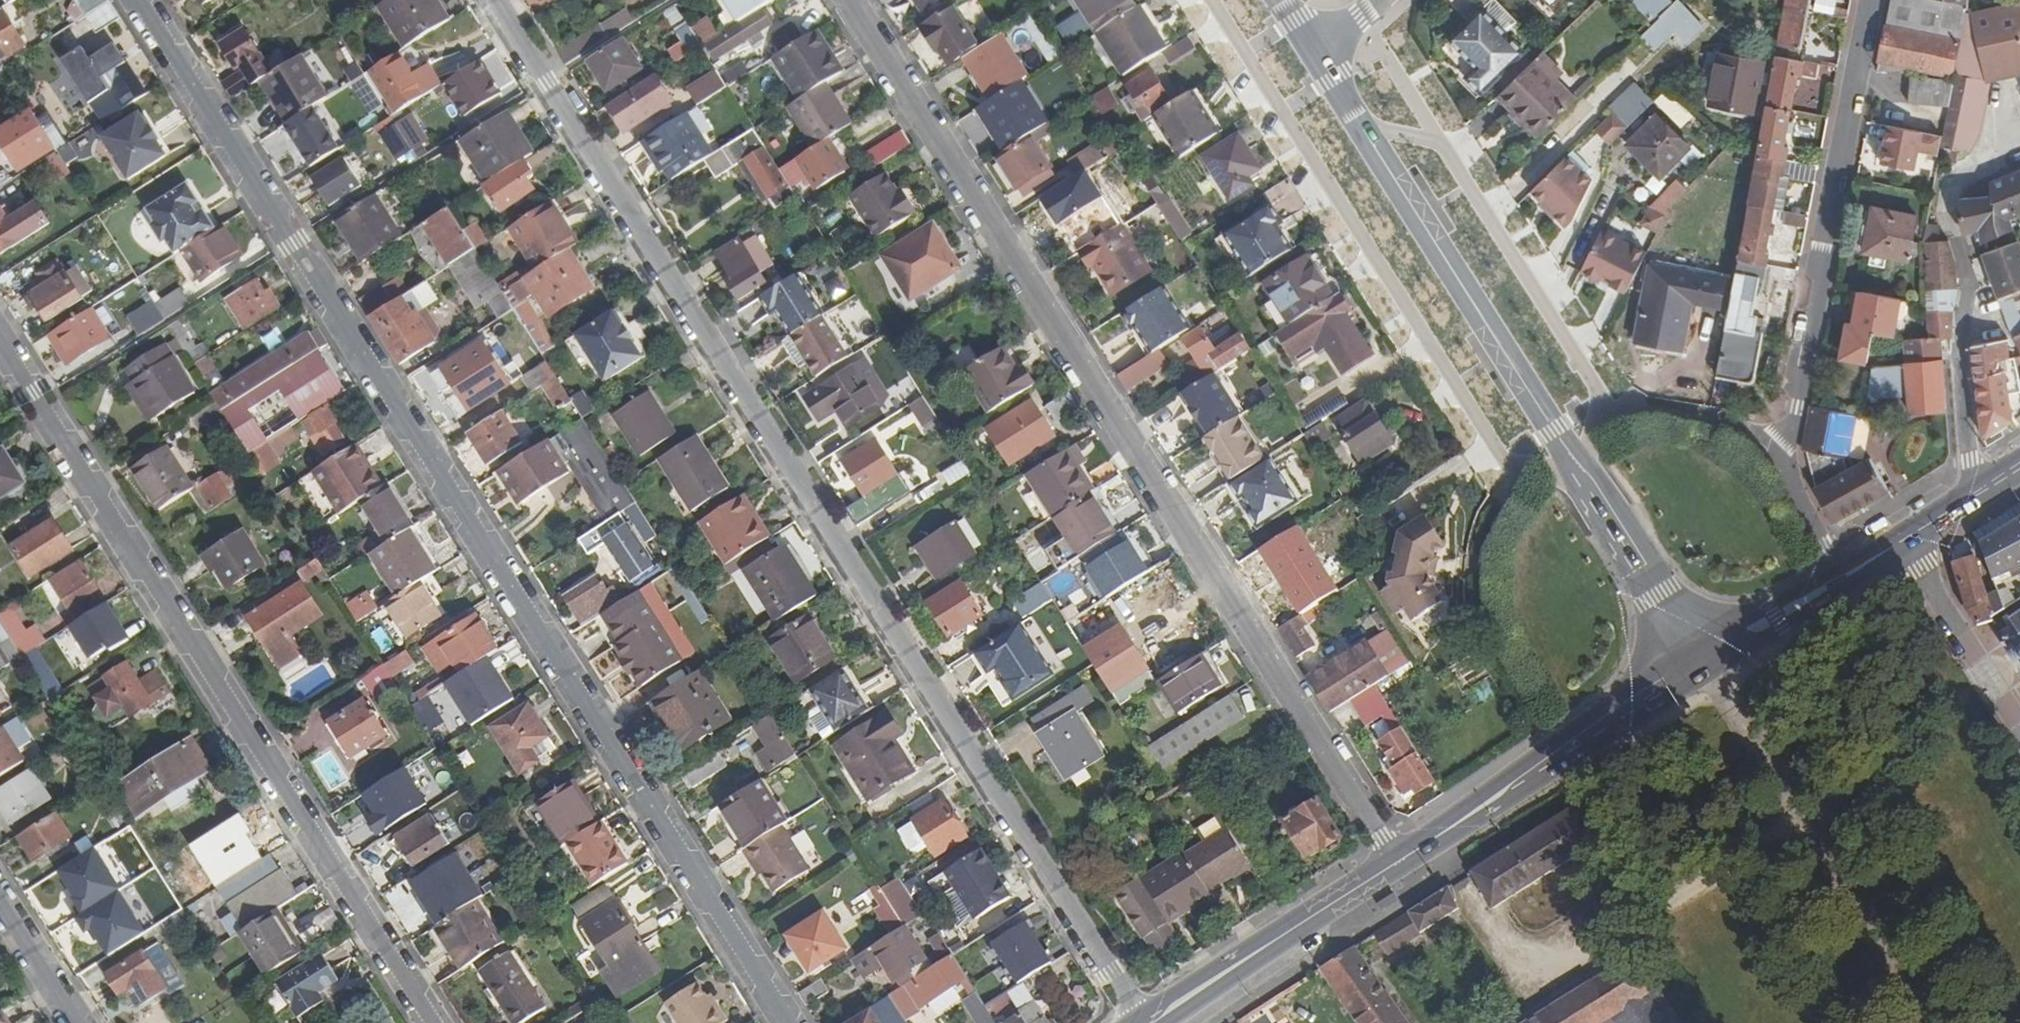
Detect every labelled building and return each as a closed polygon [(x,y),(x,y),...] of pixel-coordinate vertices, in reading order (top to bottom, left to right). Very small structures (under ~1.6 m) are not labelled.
[(86,14),(108,0),(77,0),(78,1),(86,14)] [(96,33),(119,18),(108,0),(86,14),(85,15),(96,33)] [(448,22),(435,0),(390,0),(380,6),(407,48),(448,22)] [(741,23),(777,0),(727,0),(741,23)] [(922,11),(940,0),(915,0),(922,11)] [(1135,0),(1075,0),(1097,35),(1140,7),(1135,0)] [(1673,3),(1670,0),(1638,0),(1633,5),(1652,24),(1673,3)] [(1701,22),(1679,0),(1676,0),(1673,3),(1687,18),(1665,39),(1674,48),(1701,22)] [(1784,7),(1806,11),(1808,0),(1786,0),(1784,7)] [(1876,61),(1906,67),(1953,76),(1954,73),(1966,14),(1968,5),(1946,0),(1889,0),(1876,61)] [(68,12),(74,22),(85,15),(86,14),(78,1),(71,5),(68,12)] [(1966,14),(1954,73),(1983,78),(1988,79),(2019,71),(2019,2),(1966,14)] [(1687,18),(1673,3),(1652,24),(1665,39),(1687,18)] [(669,52),(677,64),(701,48),(691,31),(675,7),(662,15),(669,27),(673,32),(681,44),(669,52)] [(1147,63),(1163,53),(1167,51),(1140,7),(1097,35),(1124,78),(1147,63)] [(1775,57),(1806,62),(1808,49),(1799,48),(1806,11),(1784,7),(1775,57)] [(1,10),(0,11),(0,45),(8,57),(13,55),(24,47),(1,10)] [(1481,10),(1449,42),(1466,59),(1467,58),(1477,68),(1466,80),(1481,95),(1523,53),(1505,34),(1481,10)] [(744,42),(756,35),(771,25),(763,12),(705,49),(713,62),(744,42)] [(955,14),(926,33),(935,48),(942,44),(953,62),(977,47),(955,14)] [(1080,14),(1060,25),(1067,38),(1088,28),(1080,14)] [(708,20),(691,31),(701,48),(718,37),(708,20)] [(566,66),(613,35),(606,24),(558,54),(566,66)] [(1652,24),(1641,35),(1654,50),(1665,39),(1652,24)] [(772,42),(780,55),(804,40),(795,28),(772,42)] [(773,60),(800,102),(825,86),(844,74),(817,32),(804,40),(780,55),(773,60)] [(262,82),(271,76),(243,33),(221,46),(234,66),(236,65),(240,72),(222,84),(232,100),(262,82)] [(756,35),(744,42),(748,48),(760,41),(756,35)] [(1030,77),(1003,35),(966,59),(992,101),(1022,82),(1030,77)] [(1195,48),(1188,38),(1167,51),(1163,53),(1169,64),(1195,48)] [(623,40),(587,63),(594,73),(595,73),(607,93),(642,71),(623,40)] [(3,67),(15,59),(13,55),(8,57),(0,45),(0,63),(3,67)] [(437,59),(443,76),(471,66),(465,49),(437,59)] [(115,115),(145,96),(119,54),(95,69),(82,50),(62,62),(89,103),(95,99),(101,110),(109,105),(115,115)] [(1531,60),(1540,69),(1549,60),(1539,51),(1531,60)] [(1763,62),(1719,53),(1708,103),(1752,113),(1763,62)] [(424,96),(440,86),(428,66),(411,77),(397,55),(371,71),(393,106),(386,111),(391,118),(424,96)] [(1766,104),(1790,109),(1797,76),(1803,77),(1803,75),(1814,76),(1816,64),(1806,62),(1775,57),(1766,104)] [(326,100),(300,58),(271,76),(262,82),(289,124),(317,106),(326,100)] [(364,76),(354,59),(340,68),(341,70),(336,74),(345,88),(364,76)] [(1572,102),(1540,69),(1531,60),(1495,95),(1536,138),(1572,102)] [(479,61),(434,90),(438,97),(449,90),(464,114),(465,116),(500,94),(479,61)] [(1906,74),(1906,67),(1876,61),(1875,69),(1906,74)] [(722,62),(714,67),(716,71),(727,89),(749,75),(742,65),(729,73),(722,62)] [(1157,119),(1174,107),(1147,63),(1124,78),(1123,78),(1141,107),(1146,104),(1155,119),(1157,119)] [(688,89),(700,107),(727,89),(716,71),(688,89)] [(1976,134),(1983,78),(1954,73),(1953,76),(1953,80),(1948,105),(1942,135),(1938,154),(1957,157),(1958,149),(1965,150),(1976,134)] [(656,77),(607,108),(623,133),(673,102),(656,77)] [(1948,105),(1953,80),(1912,77),(1907,101),(1948,105)] [(992,101),(978,110),(1005,152),(1029,137),(1048,125),(1022,82),(992,101)] [(788,109),(815,150),(851,127),(825,86),(800,102),(788,109)] [(1090,99),(1101,116),(1118,105),(1107,88),(1090,99)] [(1685,126),(1697,113),(1669,88),(1657,101),(1685,126)] [(1615,113),(1627,126),(1640,113),(1622,94),(1609,107),(1615,113)] [(1174,107),(1157,119),(1182,158),(1220,134),(1194,95),(1174,107)] [(1756,153),(1788,160),(1791,146),(1784,145),(1790,109),(1766,104),(1756,153)] [(317,106),(289,124),(277,132),(282,140),(285,139),(300,163),(333,142),(318,119),(322,116),(317,106)] [(103,134),(130,180),(176,153),(149,107),(103,134)] [(0,127),(0,140),(19,169),(37,159),(35,157),(30,148),(47,137),(43,130),(29,109),(0,127)] [(1655,114),(1627,143),(1659,175),(1688,147),(1655,114)] [(702,140),(687,115),(645,141),(663,172),(667,172),(673,183),(705,162),(713,157),(702,140)] [(462,142),(488,184),(534,155),(523,138),(519,140),(503,116),(462,142)] [(412,117),(397,127),(412,152),(428,141),(412,117)] [(56,152),(68,145),(54,123),(43,130),(47,137),(52,146),(56,152)] [(1029,137),(1034,144),(1055,131),(1050,123),(1048,125),(1029,137)] [(1942,135),(1887,124),(1884,140),(1878,139),(1873,162),(1915,171),(1919,150),(1938,154),(1942,135)] [(412,152),(397,127),(381,137),(397,161),(412,152)] [(713,157),(705,162),(716,180),(743,162),(775,211),(797,198),(791,189),(780,172),(754,131),(713,157)] [(882,146),(890,159),(911,146),(903,133),(882,146)] [(1239,135),(1203,158),(1231,201),(1255,186),(1250,178),(1262,170),(1239,135)] [(1079,176),(1102,162),(1122,149),(1118,143),(1114,136),(1071,163),(1079,176)] [(30,148),(35,157),(52,146),(47,137),(30,148)] [(1005,152),(998,156),(1020,190),(1051,171),(1034,144),(1029,137),(1005,152)] [(534,155),(488,184),(485,185),(502,213),(535,192),(527,179),(562,156),(553,142),(534,155)] [(780,172),(791,189),(808,178),(817,193),(847,174),(838,161),(826,168),(815,150),(780,172)] [(1533,191),(1570,225),(1609,184),(1572,150),(1533,191)] [(56,152),(45,159),(59,180),(70,173),(56,152)] [(1788,160),(1756,153),(1747,203),(1772,208),(1778,175),(1785,176),(1788,160)] [(344,160),(313,180),(329,206),(360,186),(344,160)] [(1819,166),(1788,160),(1785,176),(1778,175),(1772,208),(1786,210),(1792,179),(1816,184),(1819,166)] [(1102,162),(1079,176),(1109,222),(1132,207),(1102,162)] [(1960,197),(1962,235),(1978,231),(1981,240),(2013,233),(2009,218),(2019,213),(2019,170),(1990,183),(1992,193),(1960,197)] [(901,199),(898,193),(886,175),(851,198),(878,240),(918,215),(905,196),(901,199)] [(1158,204),(1160,208),(1170,201),(1154,176),(1144,182),(1158,204)] [(1656,203),(1668,212),(1689,186),(1677,176),(1656,203)] [(165,242),(174,256),(181,251),(217,229),(205,211),(203,212),(199,214),(192,204),(196,201),(198,200),(187,183),(145,211),(153,223),(149,226),(161,245),(165,242)] [(362,264),(401,239),(374,198),(340,219),(357,245),(352,248),(362,264)] [(203,212),(196,201),(192,204),(199,214),(203,212)] [(806,212),(832,254),(846,275),(862,264),(823,202),(806,212)] [(576,246),(550,203),(506,231),(534,273),(567,252),(576,246)] [(1737,257),(1767,263),(1769,253),(1764,252),(1771,216),(1782,218),(1781,224),(1807,229),(1809,215),(1786,210),(1772,208),(1747,203),(1737,257)] [(1910,241),(1912,231),(1915,215),(1873,206),(1863,250),(1906,259),(1907,253),(1914,254),(1917,242),(1910,241)] [(1254,277),(1298,249),(1282,226),(1285,224),(1274,207),(1228,236),(1254,277)] [(475,251),(463,232),(448,209),(423,225),(417,229),(424,240),(430,236),(450,267),(475,251)] [(0,213),(0,255),(19,243),(0,213)] [(1168,221),(1183,246),(1194,239),(1178,215),(1168,221)] [(475,224),(463,232),(475,251),(487,243),(475,224)] [(1583,268),(1632,293),(1654,249),(1605,225),(1583,268)] [(217,229),(181,251),(203,284),(242,259),(221,226),(217,229)] [(933,227),(885,258),(911,299),(959,269),(933,227)] [(1152,275),(1122,227),(1081,253),(1092,271),(1095,269),(1100,266),(1105,274),(1101,277),(1114,298),(1152,275)] [(439,273),(450,267),(430,236),(424,240),(417,229),(413,231),(418,244),(424,255),(432,266),(439,273)] [(1910,241),(1917,242),(1919,232),(1912,231),(1910,241)] [(1254,277),(1228,236),(1218,242),(1228,258),(1232,256),(1248,281),(1254,277)] [(2018,239),(1982,254),(1996,295),(1997,297),(2019,288),(2019,244),(2018,239)] [(739,241),(718,254),(735,281),(729,285),(740,301),(766,284),(739,241)] [(1924,242),(1924,260),(1953,259),(1951,241),(1924,242)] [(498,287),(475,251),(450,267),(476,308),(488,300),(501,292),(498,287)] [(530,276),(527,278),(547,308),(558,301),(563,309),(592,291),(567,252),(534,273),(530,276)] [(1729,298),(1752,303),(1759,273),(1764,274),(1767,263),(1737,257),(1729,298)] [(1265,288),(1290,326),(1334,298),(1309,259),(1265,288)] [(1925,287),(1956,286),(1953,261),(1953,259),(1924,260),(1925,287)] [(46,287),(32,296),(40,309),(48,323),(81,302),(80,300),(96,291),(79,266),(63,276),(54,262),(37,273),(46,287)] [(1095,269),(1101,277),(1105,274),(1100,266),(1095,269)] [(1723,282),(1657,267),(1652,291),(1648,290),(1644,308),(1642,308),(1636,337),(1678,347),(1687,305),(1693,306),(1694,300),(1719,306),(1723,282)] [(526,269),(498,287),(501,292),(502,294),(527,278),(530,276),(526,269)] [(399,279),(361,303),(370,317),(409,293),(399,279)] [(823,318),(825,317),(808,290),(802,294),(793,279),(761,299),(771,316),(776,313),(779,311),(784,319),(781,321),(791,337),(823,318)] [(226,301),(246,332),(280,310),(268,292),(264,294),(256,281),(226,301)] [(372,319),(400,364),(433,342),(431,340),(432,339),(433,339),(434,338),(435,337),(436,337),(436,336),(437,335),(437,334),(438,332),(438,331),(438,330),(438,329),(438,328),(424,307),(436,300),(427,284),(372,319)] [(1953,310),(1956,286),(1925,287),(1926,304),(1926,311),(1953,310)] [(178,288),(153,304),(163,320),(188,304),(178,288)] [(1997,297),(2011,336),(2016,334),(2019,333),(2019,288),(1997,297)] [(1192,330),(1166,290),(1123,316),(1129,326),(1134,323),(1154,354),(1158,352),(1192,330)] [(1900,299),(1859,291),(1853,324),(1846,323),(1841,357),(1865,361),(1870,330),(1892,334),(1900,299)] [(513,311),(502,294),(501,292),(488,300),(494,311),(495,310),(502,322),(515,314),(513,311)] [(1374,355),(1356,328),(1348,317),(1354,314),(1341,294),(1334,298),(1290,326),(1277,335),(1291,357),(1310,346),(1315,354),(1326,348),(1344,375),(1374,355)] [(40,309),(32,296),(27,299),(35,312),(40,309)] [(1729,298),(1714,374),(1746,380),(1752,376),(1760,335),(1753,334),(1757,314),(1752,313),(1754,303),(1752,303),(1729,298)] [(126,318),(137,336),(163,320),(153,304),(152,302),(126,318)] [(528,302),(513,311),(515,314),(543,357),(557,348),(528,302)] [(90,309),(48,335),(67,365),(109,339),(90,309)] [(1904,362),(1943,359),(1942,337),(1952,336),(1953,310),(1926,311),(1927,337),(1903,339),(1904,362)] [(779,311),(776,313),(781,321),(784,319),(779,311)] [(612,313),(565,343),(584,372),(594,365),(605,382),(642,358),(612,313)] [(1348,317),(1356,328),(1361,325),(1354,314),(1348,317)] [(823,318),(791,337),(808,364),(818,379),(849,359),(823,318)] [(167,327),(192,366),(210,355),(202,344),(195,348),(178,321),(167,327)] [(1209,342),(1215,338),(1213,335),(1207,339),(1202,331),(1187,340),(1208,373),(1221,365),(1223,368),(1250,351),(1240,335),(1234,338),(1238,344),(1233,347),(1216,357),(1209,342)] [(1216,357),(1233,347),(1225,332),(1215,338),(1209,342),(1216,357)] [(220,411),(318,350),(307,333),(209,393),(215,402),(220,411)] [(862,351),(866,357),(888,392),(911,377),(885,336),(862,351)] [(808,364),(791,337),(783,343),(800,370),(808,364)] [(490,338),(481,344),(500,371),(508,366),(490,338)] [(1970,345),(1973,379),(1996,377),(1996,358),(2007,357),(2007,338),(1970,345)] [(500,371),(481,344),(481,343),(431,376),(443,394),(454,387),(458,394),(448,400),(460,418),(522,379),(512,364),(508,366),(500,371)] [(164,345),(125,369),(132,381),(125,385),(149,422),(194,393),(164,345)] [(1310,346),(1291,357),(1296,366),(1315,354),(1310,346)] [(989,414),(1034,385),(1024,369),(1018,372),(1003,348),(963,373),(989,414)] [(248,454),(288,429),(346,393),(318,350),(220,411),(248,454)] [(1154,354),(1151,356),(1160,370),(1167,366),(1158,352),(1154,354)] [(1128,391),(1160,370),(1151,356),(1119,377),(1128,391)] [(2014,356),(2007,357),(1996,358),(1996,377),(1973,379),(1979,429),(1981,434),(2012,419),(2009,396),(2017,392),(2014,356)] [(888,392),(866,357),(854,365),(856,367),(882,407),(888,392)] [(1946,408),(1943,359),(1904,362),(1871,365),(1865,396),(1907,395),(1907,410),(1946,408)] [(523,378),(532,393),(542,387),(556,378),(546,363),(523,378)] [(849,428),(882,407),(856,367),(807,398),(821,420),(838,410),(849,428)] [(1210,436),(1247,410),(1219,370),(1182,396),(1210,436)] [(556,378),(542,387),(557,410),(571,402),(556,378)] [(582,416),(596,411),(588,390),(574,395),(582,416)] [(650,396),(626,411),(649,449),(673,433),(650,396)] [(936,431),(943,427),(924,398),(910,407),(925,431),(934,426),(936,431)] [(1033,403),(988,432),(1009,465),(1010,464),(1054,436),(1033,403)] [(1813,485),(1832,520),(1888,489),(1868,455),(1847,468),(1845,459),(1854,412),(1812,403),(1804,448),(1813,485)] [(1368,405),(1338,425),(1363,465),(1393,445),(1368,405)] [(327,407),(311,418),(320,431),(310,437),(324,458),(345,444),(334,426),(339,423),(327,407)] [(501,413),(467,434),(489,467),(522,446),(501,413)] [(320,431),(311,418),(302,424),(310,437),(320,431)] [(603,452),(582,420),(559,434),(565,445),(560,448),(568,460),(581,480),(609,462),(603,452)] [(1264,461),(1238,420),(1206,439),(1214,453),(1217,454),(1224,465),(1223,468),(1232,481),(1264,461)] [(934,426),(925,431),(928,436),(936,431),(934,426)] [(1318,427),(1304,436),(1312,449),(1326,439),(1318,427)] [(259,471),(263,478),(281,466),(277,461),(285,456),(282,451),(296,442),(288,429),(248,454),(259,471)] [(561,465),(568,460),(560,448),(565,445),(559,434),(546,442),(561,465)] [(697,438),(660,461),(693,512),(729,488),(697,438)] [(865,499),(847,510),(858,527),(883,510),(884,507),(907,493),(875,441),(842,463),(865,499)] [(561,465),(546,442),(499,472),(519,505),(567,475),(561,465)] [(313,473),(340,516),(360,503),(379,492),(362,466),(366,464),(355,447),(313,473)] [(611,447),(603,452),(609,462),(614,469),(621,464),(611,447)] [(0,452),(0,499),(23,485),(10,464),(2,451),(0,452)] [(134,471),(159,510),(191,490),(166,451),(134,471)] [(248,454),(236,462),(246,479),(259,471),(248,454)] [(1232,481),(1228,483),(1239,501),(1243,498),(1250,510),(1247,512),(1258,529),(1300,503),(1271,456),(1264,461),(1232,481)] [(10,464),(23,485),(0,499),(0,509),(3,507),(0,503),(18,496),(35,486),(18,459),(10,464)] [(1045,525),(1053,519),(1056,518),(1083,501),(1057,459),(1018,484),(1035,509),(1045,525)] [(636,504),(624,485),(614,469),(609,462),(581,480),(608,522),(619,515),(636,504)] [(382,489),(366,464),(362,466),(379,492),(382,489)] [(228,467),(197,486),(213,511),(238,494),(231,481),(235,479),(228,467)] [(409,531),(414,527),(388,486),(382,489),(379,492),(360,503),(387,545),(409,531)] [(1099,504),(1093,494),(1083,501),(1056,518),(1082,558),(1123,532),(1104,502),(1099,504)] [(752,515),(741,497),(698,524),(726,568),(763,544),(747,518),(752,515)] [(1343,499),(1332,506),(1340,517),(1350,510),(1343,499)] [(1980,544),(2019,519),(2019,505),(1975,535),(1980,544)] [(20,532),(44,518),(37,507),(14,521),(20,532)] [(1045,525),(1035,509),(1027,514),(1037,530),(1045,525)] [(608,522),(580,540),(589,556),(609,543),(633,581),(653,568),(619,515),(608,522)] [(768,541),(752,515),(747,518),(763,544),(768,541)] [(1446,614),(1450,521),(1400,519),(1396,612),(1446,614)] [(1980,544),(1994,581),(2016,572),(2019,578),(2019,519),(1980,544)] [(1237,565),(1245,577),(1273,560),(1288,583),(1347,547),(1330,520),(1305,536),(1299,526),(1237,565)] [(52,523),(12,549),(31,579),(72,553),(52,523)] [(955,524),(918,548),(938,579),(975,556),(955,524)] [(370,556),(397,598),(431,577),(436,573),(409,531),(387,545),(377,551),(370,556)] [(243,534),(202,560),(210,572),(215,569),(227,589),(263,566),(243,534)] [(356,548),(364,560),(370,556),(377,551),(370,539),(356,548)] [(747,574),(777,621),(816,596),(786,548),(747,574)] [(1976,625),(1994,620),(1993,618),(1993,614),(1999,612),(1992,594),(1987,596),(1973,549),(1952,562),(1954,568),(1966,611),(1976,625)] [(315,560),(298,571),(305,581),(322,571),(315,560)] [(96,590),(79,563),(49,581),(67,609),(96,590)] [(1055,598),(1076,586),(1067,569),(1046,580),(1055,598)] [(386,605),(407,638),(440,617),(431,601),(442,594),(431,577),(397,598),(386,605)] [(597,578),(567,597),(583,624),(621,601),(614,588),(607,593),(597,578)] [(962,583),(929,604),(950,638),(983,617),(982,615),(985,612),(979,603),(975,603),(962,583)] [(1024,622),(1055,602),(1044,585),(1031,593),(1034,598),(1017,609),(1024,622)] [(322,617),(301,586),(248,621),(275,663),(297,650),(289,638),(322,617)] [(2008,587),(1998,591),(1992,594),(1999,612),(2001,611),(2016,601),(2008,587)] [(1121,590),(1105,600),(1109,607),(1121,626),(1137,616),(1121,590)] [(1105,600),(1087,611),(1092,619),(1109,607),(1105,600)] [(730,652),(722,639),(694,655),(668,612),(654,621),(644,603),(610,624),(621,642),(615,645),(625,660),(634,674),(644,691),(663,680),(664,673),(681,663),(686,666),(692,676),(699,671),(730,652)] [(401,642),(407,638),(386,605),(380,609),(401,642)] [(104,606),(71,627),(92,659),(108,649),(110,652),(128,641),(104,606)] [(351,615),(356,624),(368,617),(362,608),(351,615)] [(22,658),(34,650),(40,646),(29,630),(22,634),(6,609),(0,613),(0,623),(10,638),(22,658)] [(2009,618),(2007,616),(2004,618),(2016,636),(2012,639),(2009,636),(2006,637),(2004,639),(2007,642),(2005,644),(2008,648),(2004,650),(2019,673),(2019,611),(2009,618)] [(356,624),(363,635),(383,622),(376,612),(368,617),(356,624)] [(1068,623),(1080,643),(1091,636),(1079,616),(1068,623)] [(1307,627),(1300,616),(1278,629),(1296,658),(1312,647),(1301,630),(1307,627)] [(808,618),(771,642),(798,684),(835,659),(808,618)] [(427,651),(438,668),(451,660),(455,666),(462,676),(496,654),(499,653),(477,619),(427,651)] [(1,644),(10,638),(0,623),(0,642),(1,644)] [(1055,677),(1023,626),(976,656),(988,676),(996,671),(1006,686),(1004,688),(1014,703),(1055,677)] [(1127,704),(1123,697),(1118,690),(1148,670),(1125,633),(1110,642),(1108,638),(1085,652),(1094,666),(1120,708),(1121,708),(1127,704)] [(10,638),(1,644),(0,645),(0,671),(22,658),(10,638)] [(1395,638),(1384,645),(1400,671),(1412,663),(1395,638)] [(1365,645),(1310,680),(1332,714),(1357,698),(1375,687),(1400,671),(1384,645),(1382,642),(1368,651),(1365,645)] [(47,671),(34,650),(22,658),(35,679),(47,671)] [(411,664),(404,653),(383,666),(390,677),(411,664)] [(462,676),(449,684),(457,696),(463,692),(470,704),(512,678),(496,654),(462,676)] [(1223,687),(1203,655),(1159,683),(1180,714),(1223,687)] [(451,660),(438,668),(442,675),(455,666),(451,660)] [(634,674),(625,660),(620,663),(628,677),(634,674)] [(664,673),(663,680),(686,666),(681,663),(664,673)] [(127,666),(105,680),(130,719),(168,695),(154,674),(138,684),(127,666)] [(383,666),(360,680),(377,707),(400,693),(390,677),(383,666)] [(872,711),(844,669),(809,692),(819,707),(837,734),(872,711)] [(699,671),(692,676),(652,702),(664,721),(669,719),(687,748),(731,721),(699,671)] [(1127,704),(1154,687),(1149,680),(1123,697),(1127,704)] [(419,698),(422,701),(447,686),(444,682),(419,698)] [(43,691),(49,700),(61,692),(55,683),(43,691)] [(1345,736),(1389,708),(1375,687),(1357,698),(1366,712),(1340,728),(1345,736)] [(49,700),(55,710),(72,699),(65,689),(61,692),(49,700)] [(400,693),(377,707),(381,713),(403,698),(400,693)] [(1072,696),(1034,721),(1043,735),(1040,737),(1067,779),(1102,758),(1075,715),(1081,710),(1072,696)] [(1147,749),(1161,770),(1244,718),(1231,696),(1147,749)] [(1366,712),(1357,698),(1332,714),(1340,728),(1366,712)] [(364,702),(330,724),(352,759),(386,738),(364,702)] [(527,706),(491,729),(520,775),(539,763),(531,750),(549,739),(527,706)] [(837,734),(819,707),(811,713),(808,718),(824,742),(837,734)] [(888,713),(837,746),(870,800),(914,772),(895,740),(902,735),(888,713)] [(768,772),(795,754),(771,716),(753,727),(767,750),(757,756),(768,772)] [(3,729),(0,730),(0,775),(23,761),(3,729)] [(1437,784),(1402,729),(1380,743),(1398,769),(1392,773),(1406,794),(1414,789),(1418,796),(1437,784)] [(191,742),(117,788),(137,819),(210,772),(191,742)] [(727,766),(717,750),(682,772),(692,787),(727,766)] [(412,764),(358,799),(382,836),(436,802),(412,764)] [(29,772),(0,790),(0,808),(10,825),(47,801),(29,772)] [(782,827),(787,824),(768,794),(760,782),(721,807),(748,849),(782,827)] [(567,845),(597,826),(570,784),(536,806),(563,847),(567,845)] [(965,838),(941,802),(914,820),(915,821),(900,831),(913,851),(920,852),(930,845),(937,855),(965,838)] [(1319,802),(1286,822),(1308,858),(1321,850),(1323,853),(1343,841),(1319,802)] [(1553,823),(1575,859),(1606,839),(1583,804),(1553,823)] [(54,815),(18,838),(33,862),(70,839),(54,815)] [(431,817),(395,840),(414,868),(449,845),(431,817)] [(1210,894),(1252,867),(1229,830),(1220,817),(1196,832),(1204,845),(1186,856),(1209,892),(1210,894)] [(597,826),(567,845),(594,887),(627,866),(600,823),(597,826)] [(1553,823),(1472,875),(1494,909),(1575,859),(1553,823)] [(1244,825),(1231,834),(1252,867),(1276,903),(1289,895),(1244,825)] [(795,867),(804,862),(782,827),(748,849),(744,851),(754,867),(758,866),(775,893),(800,876),(795,867)] [(981,914),(1010,896),(999,877),(997,878),(990,868),(992,867),(981,848),(931,881),(958,925),(974,915),(981,914)] [(1170,924),(1185,915),(1181,909),(1209,892),(1186,856),(1185,855),(1142,881),(1170,924)] [(795,867),(800,876),(809,870),(804,862),(795,867)] [(999,877),(992,867),(990,868),(997,878),(999,877)] [(1107,884),(1113,894),(1140,878),(1134,868),(1107,884)] [(277,910),(297,897),(280,872),(227,907),(243,932),(271,914),(277,910)] [(1140,878),(1113,894),(1112,895),(1141,940),(1143,939),(1153,955),(1179,939),(1170,924),(1142,881),(1140,878)] [(905,927),(925,914),(905,883),(903,880),(882,891),(890,903),(905,927)] [(890,903),(882,891),(880,887),(871,892),(881,908),(890,903)] [(1447,891),(1379,934),(1391,953),(1458,910),(1447,891)] [(1185,915),(1212,897),(1210,894),(1209,892),(1181,909),(1185,915)] [(612,968),(602,973),(618,999),(660,973),(616,901),(584,921),(612,968)] [(461,971),(502,945),(475,903),(434,929),(461,971)] [(890,903),(881,908),(875,912),(890,936),(905,927),(890,903)] [(277,910),(271,914),(287,939),(301,931),(291,916),(284,921),(277,910)] [(287,939),(271,914),(243,932),(239,935),(266,976),(341,929),(330,911),(301,931),(287,939)] [(823,913),(787,936),(810,972),(846,950),(823,913)] [(543,919),(549,928),(555,924),(549,915),(543,919)] [(1036,918),(996,941),(1021,984),(1060,962),(1036,918)] [(890,936),(853,960),(865,980),(885,968),(894,983),(927,962),(905,927),(890,936)] [(1356,949),(1322,971),(1359,1022),(1407,1022),(1356,949)] [(143,953),(106,977),(119,996),(128,990),(138,1008),(166,990),(143,953)] [(482,971),(515,1022),(520,1022),(544,1008),(509,954),(482,971)] [(321,956),(277,986),(298,1019),(325,1002),(319,992),(337,981),(321,956)] [(904,1021),(968,980),(952,956),(889,996),(904,1021)] [(1613,1019),(1616,1022),(1678,1022),(1636,957),(1532,1022),(1606,1022),(1613,1019)] [(1055,1001),(1071,983),(1056,970),(1040,988),(1055,1001)] [(799,994),(807,1007),(829,993),(821,980),(799,994)] [(719,1006),(714,1009),(710,1003),(699,985),(665,1006),(676,1022),(730,1022),(719,1006)] [(987,1008),(996,1022),(1049,1022),(1035,1002),(1019,1012),(1008,995),(1003,998),(996,1003),(987,1008)] [(714,1009),(719,1006),(715,1000),(710,1003),(714,1009)] [(870,1009),(847,1022),(879,1022),(870,1009)]
